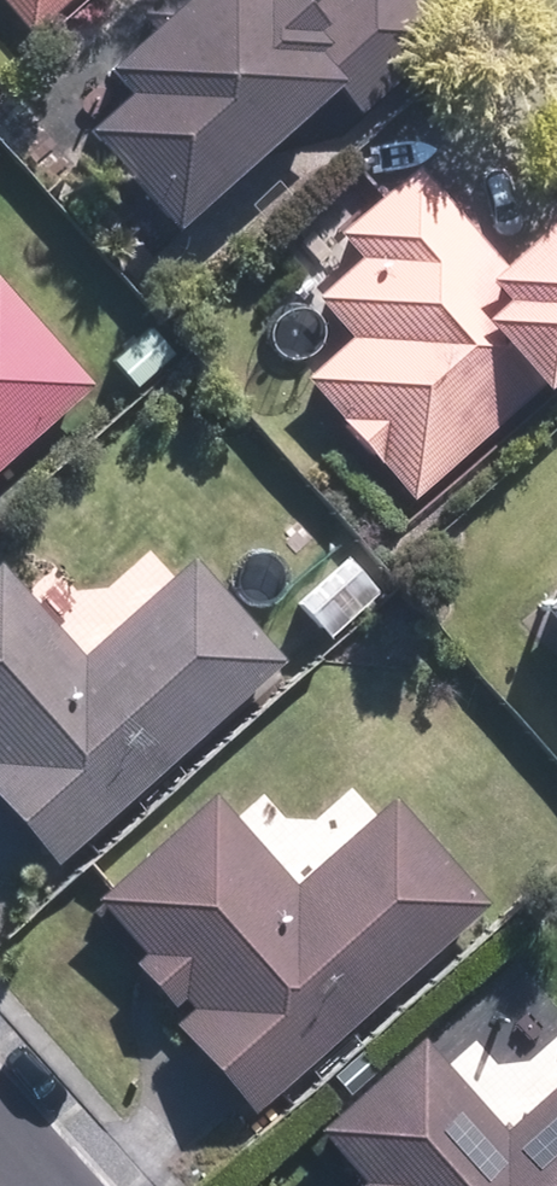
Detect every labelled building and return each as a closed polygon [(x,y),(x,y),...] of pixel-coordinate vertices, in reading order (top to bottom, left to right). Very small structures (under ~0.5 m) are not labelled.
[(64,0),(0,0),(0,4),(29,34),(64,0)] [(325,84),(354,116),(444,35),(412,0),(306,0),(297,8),(289,0),(169,0),(91,70),(112,92),(67,132),(158,234),(325,84)] [(556,360),(556,199),(498,254),(408,158),(327,234),(350,258),(306,299),(342,336),(295,381),(407,501),(556,360)] [(0,290),(0,466),(87,386),(0,290)] [(378,591),(341,553),(292,600),(328,638),(378,591)] [(277,660),(182,559),(78,654),(0,569),(0,805),(55,865),(277,660)] [(524,608),(556,644),(556,578),(524,608)] [(252,1117),(481,902),(381,796),(289,883),(202,790),(89,896),(138,949),(125,961),(174,1014),(164,1023),(252,1117)] [(500,1125),(413,1034),(312,1131),(358,1179),(352,1185),(556,1185),(556,1070),(500,1125)]
